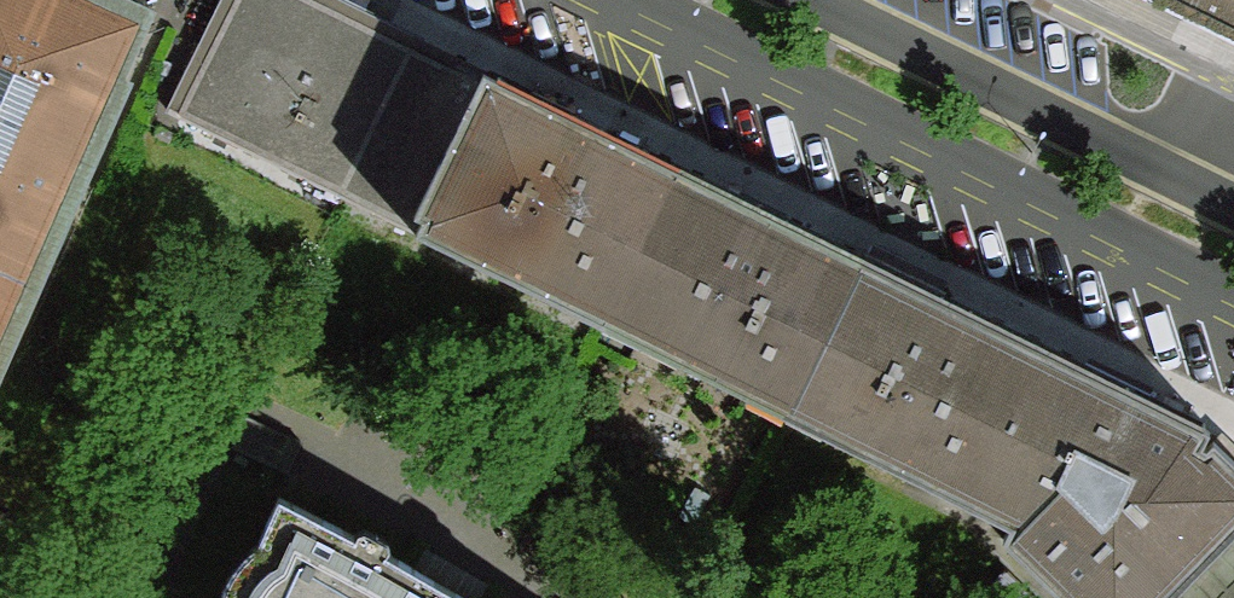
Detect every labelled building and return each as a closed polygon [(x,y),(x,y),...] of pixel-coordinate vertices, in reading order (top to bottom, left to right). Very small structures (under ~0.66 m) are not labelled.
[(29,282),(148,19),(106,0),(0,0),(0,268),(29,282)] [(420,40),(338,0),(225,0),(171,111),(345,196),(420,40)] [(1233,36),(1233,0),(1162,0),(1233,36)] [(412,230),(487,74),(420,40),(345,196),(412,230)] [(604,324),(681,168),(487,74),(412,230),(604,324)] [(789,414),(865,258),(681,168),(604,324),(789,414)] [(974,504),(1050,350),(865,258),(789,414),(903,469),(974,504)] [(29,282),(0,268),(0,347),(29,282)] [(1231,537),(1233,533),(1233,460),(1215,441),(1208,448),(1203,445),(1210,431),(1154,404),(1150,411),(1081,365),(1050,350),(974,504),(1013,524),(1005,540),(1064,597),(1233,597),(1233,540),(1231,537)] [(260,541),(234,566),(220,597),(440,597),(447,586),(279,496),(260,541)] [(447,586),(440,597),(466,597),(447,586)]
